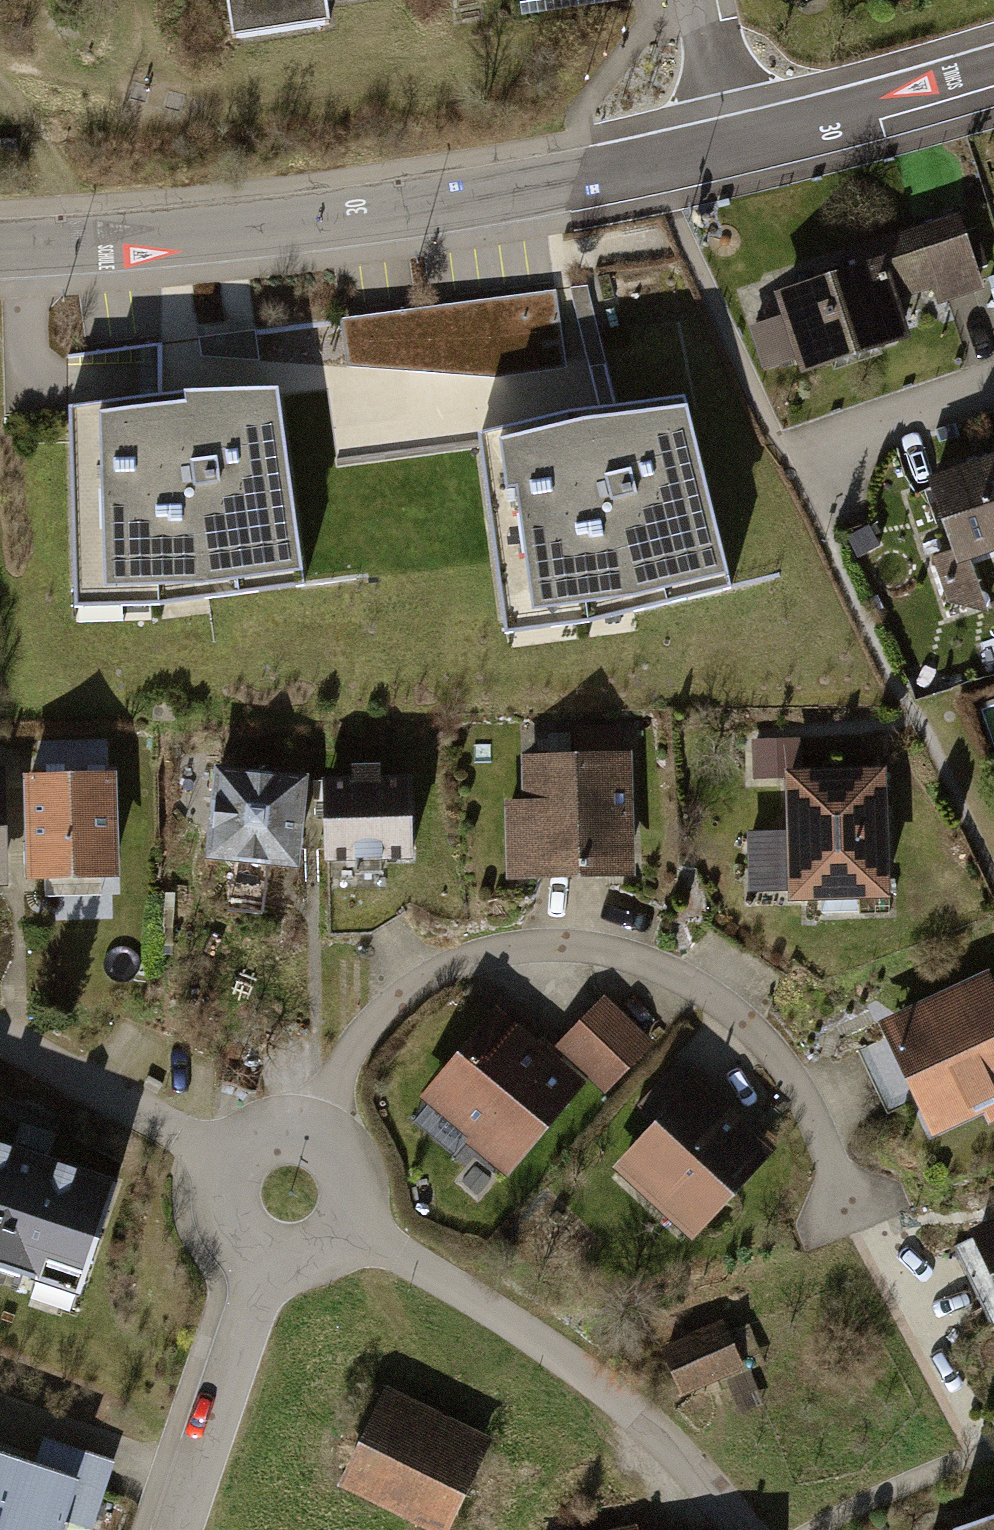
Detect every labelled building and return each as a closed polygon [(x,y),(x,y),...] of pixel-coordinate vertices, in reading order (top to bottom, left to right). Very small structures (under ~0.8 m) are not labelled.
[(243,44),(348,29),(345,3),(369,0),(237,0),(243,44)] [(636,0),(525,0),(527,16),(636,3),(636,0)] [(777,267),(804,354),(916,319),(909,294),(980,271),(961,210),(777,267)] [(156,388),(66,402),(71,604),(157,604),(306,586),(275,384),(156,388)] [(565,402),(474,426),(499,625),(584,614),(729,580),(682,389),(565,402)] [(928,478),(959,566),(993,554),(993,456),(928,478)] [(794,740),(755,741),(756,774),(795,773),(794,740)] [(642,861),(640,744),(528,746),(530,862),(642,861)] [(112,756),(25,759),(29,880),(115,877),(112,756)] [(888,892),(886,767),(784,770),(785,837),(749,838),(751,895),(888,892)] [(208,769),(200,852),(291,861),(299,778),(208,769)] [(407,773),(327,777),(330,861),(410,857),(407,773)] [(990,970),(879,1022),(934,1138),(984,1114),(989,1124),(993,1122),(993,979),(990,970)] [(560,1044),(606,1084),(650,1035),(604,994),(560,1044)] [(506,1153),(574,1070),(493,1004),(425,1088),(506,1153)] [(615,1156),(686,1223),(772,1131),(701,1065),(615,1156)] [(115,1179),(0,1142),(0,1278),(74,1302),(115,1179)] [(969,1230),(993,1283),(993,1218),(969,1230)] [(727,1308),(658,1337),(677,1382),(746,1353),(727,1308)] [(498,1426),(395,1376),(346,1478),(449,1528),(498,1426)] [(0,1422),(0,1529),(79,1529),(103,1455),(0,1422)] [(954,1529),(993,1529),(993,1516),(954,1529)]
